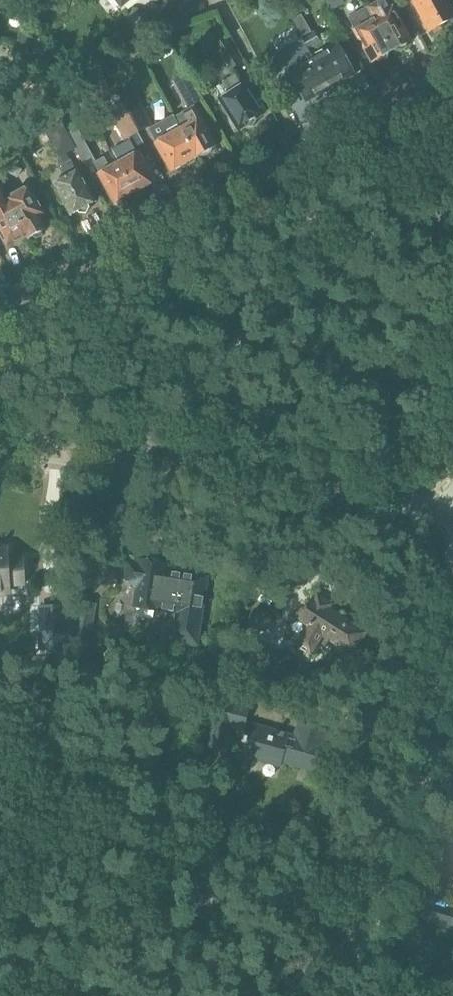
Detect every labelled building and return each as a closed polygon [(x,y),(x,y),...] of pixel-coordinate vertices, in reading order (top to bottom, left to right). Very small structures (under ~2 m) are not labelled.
[(344,3),(342,0),(325,0),(331,10),(344,3)] [(392,51),(411,41),(393,9),(392,9),(387,0),(384,0),(369,8),(392,51)] [(446,1),(445,0),(415,0),(431,30),(452,18),(452,4),(451,0),(448,0),(446,1)] [(160,32),(185,23),(180,10),(165,8),(165,12),(156,20),(160,32)] [(392,51),(369,8),(369,9),(368,8),(351,18),(357,29),(355,30),(373,62),(377,60),(382,61),(387,58),(389,53),(392,51)] [(315,32),(312,34),(303,39),(309,49),(321,43),(315,32)] [(22,33),(17,46),(32,53),(37,39),(22,33)] [(227,38),(215,45),(231,71),(243,63),(227,38)] [(339,47),(314,60),(331,90),(346,81),(344,77),(353,72),(339,47)] [(330,90),(314,60),(290,73),(305,100),(313,96),(314,99),(330,90)] [(232,114),(241,128),(246,124),(248,127),(254,127),(257,121),(255,119),(261,115),(255,106),(236,75),(224,82),(232,94),(221,101),(230,115),(232,114)] [(167,133),(165,134),(154,112),(147,115),(136,95),(123,102),(139,133),(151,127),(157,138),(154,140),(172,171),(197,157),(181,129),(168,136),(167,133)] [(139,133),(123,102),(109,110),(124,141),(139,133)] [(212,152),(213,148),(216,147),(200,118),(194,107),(175,118),(181,129),(197,157),(200,155),(204,156),(212,152)] [(68,133),(76,148),(77,148),(75,149),(83,163),(94,157),(78,128),(68,133)] [(120,164),(135,192),(155,181),(133,142),(123,147),(129,159),(120,164)] [(135,192),(120,164),(111,169),(105,157),(94,163),(116,202),(135,192)] [(60,166),(66,177),(54,184),(64,201),(65,200),(73,214),(79,211),(80,213),(86,213),(89,208),(88,206),(94,202),(71,160),(60,166)] [(34,235),(37,238),(43,235),(42,231),(47,229),(40,216),(44,214),(29,186),(8,198),(29,235),(30,238),(34,235)] [(7,246),(28,235),(7,198),(2,189),(0,190),(0,234),(7,246)] [(11,591),(11,585),(26,584),(24,559),(23,559),(21,559),(9,560),(9,548),(0,548),(0,591),(11,591)] [(126,574),(125,580),(131,581),(137,591),(137,595),(135,609),(157,612),(158,609),(178,612),(174,640),(197,643),(208,574),(185,571),(165,567),(166,563),(141,559),(140,564),(128,562),(126,574)] [(318,592),(314,598),(312,596),(298,616),(309,623),(294,646),(310,656),(324,635),(334,642),(336,640),(352,651),(366,630),(330,606),(333,602),(318,592)] [(40,649),(68,649),(68,608),(40,608),(40,649)] [(267,649),(252,642),(241,664),(255,671),(267,649)] [(324,745),(322,745),(326,728),(301,721),(296,737),(289,735),(290,733),(246,721),(250,706),(222,698),(210,745),(225,749),(232,726),(247,730),(240,756),(280,766),(282,761),(317,771),(324,745)]
